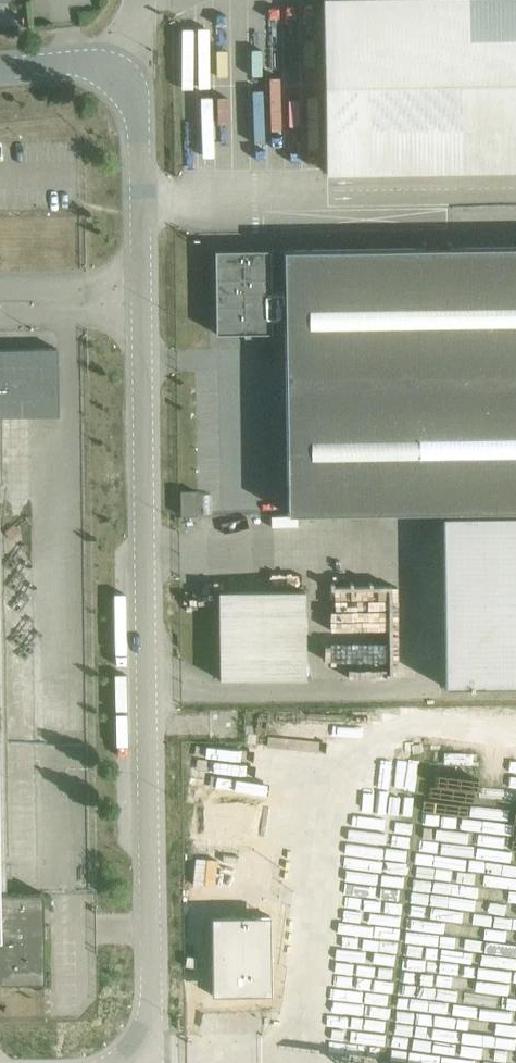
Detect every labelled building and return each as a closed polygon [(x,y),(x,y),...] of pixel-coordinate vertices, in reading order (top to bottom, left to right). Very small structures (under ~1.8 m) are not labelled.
[(326,171),(515,168),(515,0),(323,0),(326,171)] [(285,331),(288,513),(442,511),(515,510),(515,246),(284,249),(285,290),(285,331)] [(284,249),(216,250),(217,332),(285,331),(285,290),(284,249)] [(59,415),(58,348),(0,348),(0,415),(59,415)] [(197,491),(181,491),(181,515),(197,515),(197,491)] [(442,511),(445,687),(515,686),(515,510),(442,511)] [(306,678),(305,590),(220,591),(221,679),(306,678)] [(0,851),(0,982),(46,982),(45,938),(51,938),(51,924),(45,925),(44,893),(1,893),(0,851)] [(212,942),(212,995),(272,994),(271,915),(211,916),(212,942)]
